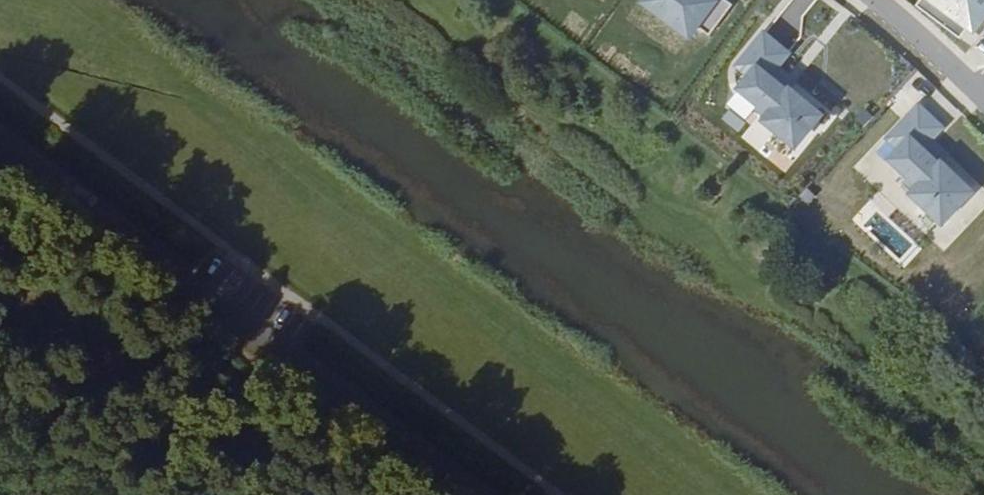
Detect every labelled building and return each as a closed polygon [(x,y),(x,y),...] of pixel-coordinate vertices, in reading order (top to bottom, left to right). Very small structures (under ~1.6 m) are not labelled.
[(688,37),(696,27),(708,36),(732,4),(726,0),(643,0),(642,3),(688,37)] [(917,1),(962,36),(983,7),(983,0),(918,0),(917,1)] [(789,54),(764,34),(738,67),(750,77),(740,90),(760,106),(757,109),(768,117),(767,119),(797,147),(823,115),(791,89),(789,92),(781,85),(785,80),(774,72),(789,54)] [(941,128),(919,107),(890,138),(901,148),(889,161),(908,178),(905,181),(916,190),(914,192),(942,222),(970,192),(940,164),(938,167),(930,159),(935,154),(925,145),(941,128)]
